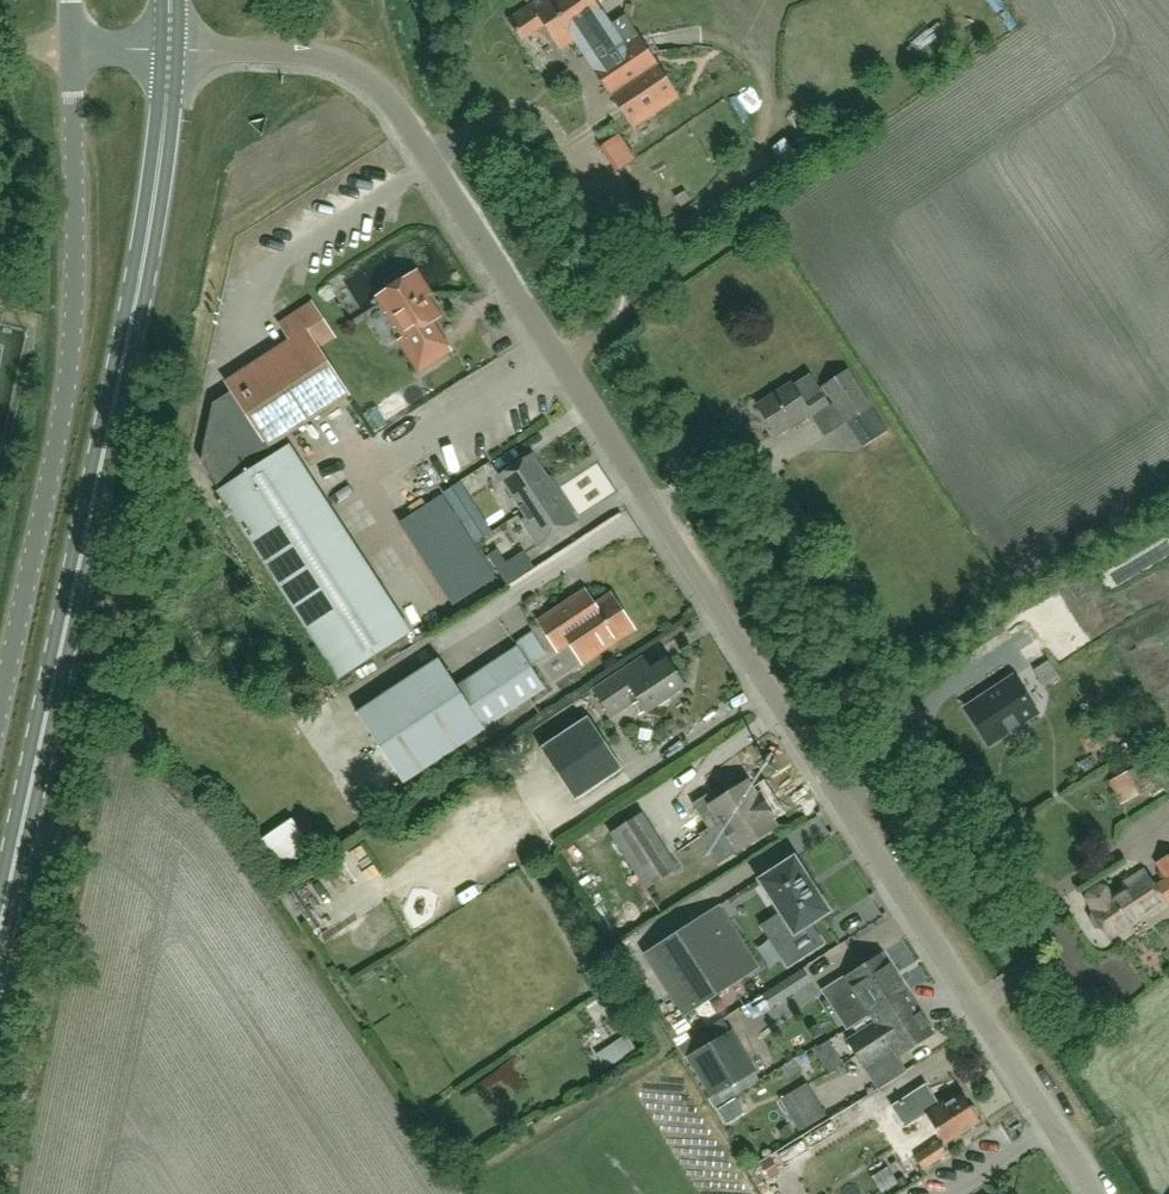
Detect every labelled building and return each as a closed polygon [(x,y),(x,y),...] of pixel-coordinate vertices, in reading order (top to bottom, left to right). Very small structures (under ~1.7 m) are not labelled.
[(654,62),(625,19),(611,28),(605,20),(592,0),(541,0),(509,21),(522,41),(546,26),(562,49),(575,40),(610,91),(654,62)] [(610,91),(634,127),(678,98),(654,62),(610,91)] [(566,71),(557,77),(566,90),(575,84),(566,71)] [(626,134),(605,147),(621,173),(642,161),(626,134)] [(380,300),(390,314),(405,338),(399,342),(419,372),(451,351),(432,322),(440,317),(427,297),(431,295),(418,275),(405,284),(403,280),(398,279),(387,286),(386,290),(389,294),(380,300)] [(349,396),(318,348),(334,337),(313,305),(281,326),(292,342),(228,383),(233,392),(214,405),(201,465),(219,494),(217,495),(340,683),(341,682),(412,635),(291,447),(290,448),(283,438),(287,436),(349,396)] [(806,421),(830,406),(810,375),(792,386),(791,385),(758,407),(776,435),(804,417),(806,421)] [(830,406),(829,406),(836,417),(841,414),(848,422),(865,411),(859,402),(860,401),(843,375),(823,388),(832,403),(830,405),(830,406)] [(403,393),(383,408),(393,420),(413,405),(403,393)] [(501,478),(529,520),(524,523),(540,547),(578,521),(557,489),(556,490),(534,457),(501,478)] [(482,518),(472,502),(460,484),(444,494),(476,543),(492,533),(482,518)] [(443,495),(401,523),(454,605),(496,578),(443,495)] [(596,609),(587,594),(540,624),(554,646),(566,638),(583,665),(635,632),(613,598),(596,609)] [(485,730),(485,729),(546,689),(518,647),(457,687),(439,660),(357,713),(403,784),(485,730)] [(651,672),(643,659),(594,691),(611,716),(638,699),(646,711),(684,687),(667,661),(651,672)] [(1037,714),(1014,678),(966,709),(989,745),(1008,733),(1009,734),(1011,733),(1010,731),(1018,726),(1019,727),(1020,726),(1020,725),(1037,714)] [(577,803),(624,771),(589,718),(542,750),(577,803)] [(741,852),(777,830),(747,783),(722,799),(717,791),(694,806),(718,844),(731,836),(741,852)] [(678,870),(643,816),(612,836),(646,890),(678,870)] [(298,819),(264,841),(285,873),(319,850),(298,819)] [(796,936),(795,935),(829,913),(830,914),(831,913),(830,911),(830,912),(795,858),(796,858),(795,857),(793,858),(794,858),(760,880),(759,880),(758,880),(759,882),(759,881),(794,935),(794,936),(796,936)] [(1158,864),(1168,879),(1155,888),(1167,905),(1168,903),(1168,857),(1158,864)] [(1102,929),(1105,927),(1111,937),(1144,916),(1145,919),(1167,905),(1155,888),(1145,871),(1124,885),(1127,890),(1113,899),(1107,888),(1102,888),(1091,894),(1090,900),(1096,910),(1095,911),(1096,913),(1093,915),(1092,920),(1097,928),(1102,929)] [(631,914),(621,909),(612,912),(607,922),(611,931),(619,936),(629,933),(634,924),(631,914)] [(749,973),(710,913),(654,950),(693,1010),(749,973)] [(872,1018),(908,995),(882,954),(846,978),(823,993),(836,1014),(841,1012),(851,1028),(870,1016),(872,1018)] [(898,1058),(934,1034),(908,995),(872,1018),(875,1023),(847,1042),(864,1068),(892,1050),(898,1058)] [(612,997),(587,1009),(599,1033),(624,1020),(612,997)] [(754,1074),(730,1033),(689,1057),(714,1098),(754,1074)] [(635,1037),(607,1048),(613,1064),(641,1053),(635,1037)] [(800,1132),(827,1116),(808,1083),(781,1099),(800,1132)] [(979,1122),(977,1119),(978,1115),(974,1108),(969,1107),(961,1095),(944,1106),(942,1102),(936,1105),(923,1084),(891,1105),(899,1119),(905,1127),(910,1124),(920,1141),(936,1131),(945,1144),(979,1122)] [(816,1171),(841,1156),(828,1134),(803,1149),(816,1171)] [(941,1145),(917,1160),(924,1172),(948,1157),(941,1145)] [(963,1177),(957,1166),(920,1186),(925,1193),(933,1193),(963,1177)]
